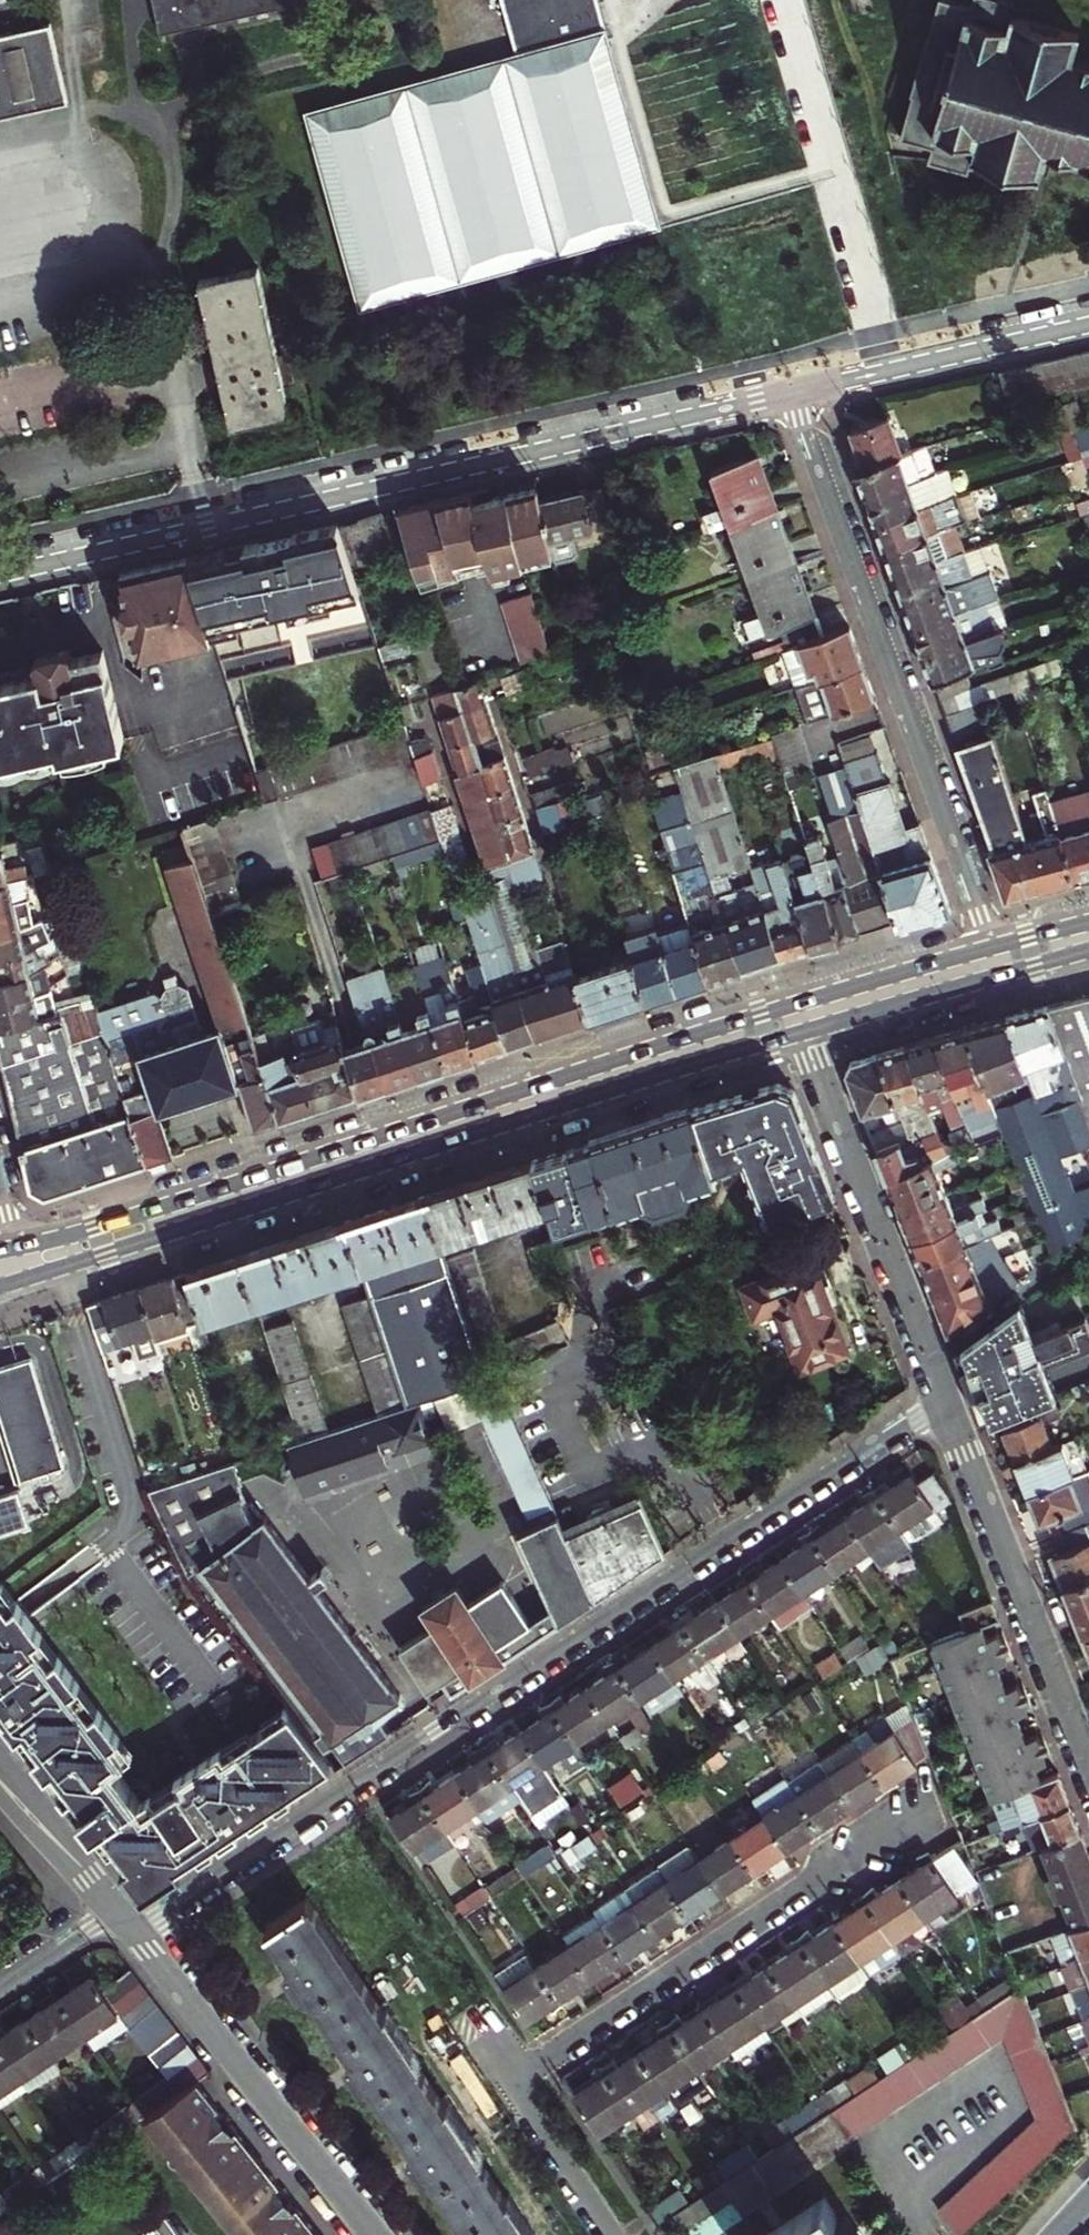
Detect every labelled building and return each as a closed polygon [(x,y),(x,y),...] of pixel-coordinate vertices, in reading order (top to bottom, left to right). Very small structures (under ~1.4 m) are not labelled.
[(164,34),(304,0),(156,0),(164,34)] [(516,51),(306,110),(359,309),(659,227),(598,0),(503,0),(516,51)] [(1070,55),(1077,32),(1009,13),(1013,1),(1008,0),(971,0),(970,2),(963,0),(935,0),(926,36),(922,34),(906,91),(911,92),(898,135),(930,144),(926,159),(965,170),(969,157),(1037,176),(1044,152),(1088,165),(1088,60),(1070,55)] [(66,100),(48,22),(0,33),(0,114),(66,100)] [(256,267),(198,279),(229,425),(288,412),(282,382),(293,380),(288,358),(277,360),(256,267)] [(1088,381),(1088,348),(1076,351),(1083,383),(1088,381)] [(1061,354),(1068,386),(1083,383),(1076,351),(1061,354)] [(1066,386),(1068,386),(1061,354),(1045,357),(1052,390),(1054,389),(1066,386)] [(1028,361),(1035,393),(1052,390),(1045,357),(1028,361)] [(1019,397),(1035,393),(1028,361),(1012,365),(1019,397)] [(1003,400),(1019,397),(1012,365),(1007,366),(995,368),(1003,400)] [(1078,420),(1066,386),(1054,389),(1057,396),(1067,423),(1078,420)] [(853,443),(862,467),(897,454),(884,416),(848,429),(853,443)] [(1067,423),(1067,424),(1076,449),(1088,446),(1088,420),(1088,417),(1078,420),(1067,423)] [(1076,450),(1076,449),(1067,424),(1058,427),(1062,437),(1058,439),(1064,455),(1076,450)] [(861,487),(865,497),(933,472),(923,445),(897,454),(862,467),(855,470),(861,487)] [(1086,476),(1086,475),(1076,450),(1064,455),(1058,457),(1067,483),(1086,476)] [(757,452),(747,455),(752,469),(762,465),(757,452)] [(706,529),(729,521),(765,507),(775,504),(768,483),(762,465),(752,469),(747,455),(711,468),(722,502),(700,510),(706,529)] [(871,514),(874,523),(954,494),(945,468),(933,472),(865,497),(871,514)] [(539,498),(550,545),(554,560),(573,555),(575,551),(571,536),(591,532),(592,527),(608,525),(600,484),(566,492),(539,498)] [(435,499),(458,571),(462,570),(459,560),(488,551),(493,568),(523,560),(521,551),(550,545),(539,498),(536,487),(490,497),(488,487),(472,491),(435,499)] [(966,490),(954,494),(963,520),(976,516),(966,490)] [(954,494),(874,523),(881,541),(884,549),(952,524),(963,520),(954,494)] [(458,571),(435,499),(398,507),(423,583),(458,571)] [(780,518),(775,504),(765,507),(770,522),(780,518)] [(765,507),(729,521),(747,575),(784,562),(794,558),(784,529),(780,518),(770,522),(765,507)] [(362,516),(334,525),(347,568),(389,555),(376,512),(362,516)] [(200,626),(229,619),(280,607),(323,598),(354,591),(347,568),(333,522),(260,539),(220,548),(179,557),(200,626)] [(889,563),(893,575),(962,550),(952,524),(884,549),(889,563)] [(899,592),(903,601),(986,570),(976,544),(962,550),(893,575),(899,592)] [(200,626),(179,557),(132,568),(115,571),(133,653),(204,636),(203,634),(200,626)] [(794,558),(784,562),(789,576),(800,572),(794,558)] [(778,626),(814,613),(805,586),(800,572),(789,576),(784,562),(747,575),(760,613),(739,620),(745,637),(778,626)] [(907,614),(913,628),(996,597),(998,596),(988,569),(986,570),(903,601),(907,614)] [(533,591),(502,601),(521,660),(552,648),(533,591)] [(996,597),(913,628),(917,641),(922,653),(1001,624),(1005,622),(996,597)] [(280,607),(282,617),(325,607),(323,598),(280,607)] [(821,634),(814,613),(778,626),(785,647),(821,634)] [(200,626),(203,634),(231,628),(229,619),(200,626)] [(932,681),(969,668),(989,660),(991,667),(1004,662),(999,650),(1005,634),(1001,624),(922,653),(927,667),(932,681)] [(847,625),(821,634),(785,647),(777,649),(791,687),(794,686),(860,662),(854,644),(847,625)] [(56,755),(116,741),(134,737),(112,647),(69,656),(68,648),(31,656),(33,664),(0,672),(0,759),(54,746),(56,755)] [(806,722),(825,715),(873,698),(867,680),(860,662),(794,686),(806,722)] [(932,681),(939,700),(976,687),(969,668),(932,681)] [(503,678),(507,692),(530,684),(525,671),(503,678)] [(480,688),(477,678),(453,687),(452,687),(459,709),(484,700),(480,688)] [(1012,690),(1016,701),(1037,694),(1032,682),(1012,690)] [(468,737),(459,709),(452,687),(431,695),(437,714),(447,744),(468,737)] [(939,700),(944,715),(980,701),(976,687),(939,700)] [(488,714),(484,700),(459,709),(468,737),(493,729),(488,714)] [(955,746),(991,733),(980,701),(944,715),(955,746)] [(405,704),(394,707),(400,725),(410,754),(427,749),(422,735),(417,736),(405,704)] [(296,760),(283,765),(281,765),(266,771),(276,800),(291,794),(306,790),(321,784),(336,779),(348,775),(363,770),(379,765),(395,760),(410,754),(400,725),(384,730),(368,736),(353,741),(338,746),(326,750),(311,755),(296,760)] [(766,735),(770,748),(780,777),(811,768),(796,725),(766,735)] [(497,741),(493,729),(468,737),(476,763),(502,755),(497,741)] [(1043,888),(1027,839),(991,733),(955,746),(960,757),(993,849),(986,850),(1004,898),(1025,892),(1043,888)] [(766,735),(740,745),(744,757),(770,748),(766,735)] [(476,763),(468,737),(447,744),(451,759),(455,770),(476,763)] [(5,768),(6,769),(13,770),(21,770),(29,767),(35,763),(43,764),(49,763),(55,762),(61,758),(74,756),(75,760),(82,760),(92,760),(100,758),(109,755),(118,751),(116,741),(56,755),(54,746),(0,759),(0,769),(5,768)] [(740,745),(712,755),(716,767),(744,757),(740,745)] [(667,756),(664,746),(649,751),(652,760),(667,756)] [(435,776),(427,749),(410,754),(419,781),(435,776)] [(524,760),(528,773),(573,758),(570,749),(553,754),(552,751),(524,760)] [(856,808),(894,919),(896,925),(924,918),(949,911),(918,822),(902,827),(886,780),(883,781),(873,753),(841,764),(843,770),(856,808)] [(506,768),(502,755),(476,763),(485,792),(512,784),(506,768)] [(776,956),(760,906),(743,912),(735,887),(728,889),(724,875),(748,867),(716,767),(712,755),(674,768),(689,814),(739,968),(758,962),(776,956)] [(485,792),(476,763),(455,770),(460,785),(464,799),(485,792)] [(827,817),(856,808),(843,770),(815,779),(827,817)] [(444,804),(435,776),(419,781),(428,809),(444,804)] [(565,818),(580,814),(574,794),(579,792),(577,787),(571,782),(532,794),(544,835),(568,828),(565,818)] [(639,782),(621,788),(625,804),(644,798),(639,782)] [(516,799),(512,784),(485,792),(494,819),(520,811),(516,799)] [(1076,879),(1050,804),(1045,788),(1032,791),(1046,832),(1027,839),(1043,888),(1058,884),(1076,879)] [(494,819),(485,792),(464,799),(469,814),(473,825),(494,819)] [(1050,804),(1076,879),(1088,876),(1088,792),(1050,804)] [(604,797),(586,802),(591,819),(609,813),(604,797)] [(454,831),(444,804),(428,809),(429,810),(438,839),(443,835),(454,831)] [(828,832),(801,840),(810,867),(833,937),(860,929),(894,919),(856,808),(827,817),(823,818),(828,832)] [(378,860),(391,855),(392,855),(407,850),(422,844),(438,839),(429,810),(413,815),(398,821),(382,826),(368,831),(353,836),(338,841),(324,847),(309,852),(319,880),(334,875),(348,870),(351,869),(363,865),(378,860)] [(525,824),(520,811),(494,819),(503,847),(529,838),(525,824)] [(739,968),(689,814),(656,824),(663,845),(668,860),(680,895),(707,979),(723,973),(739,968)] [(503,847),(494,819),(473,825),(477,837),(482,853),(503,847)] [(222,864),(218,851),(213,836),(208,822),(180,832),(184,845),(190,860),(194,873),(199,887),(204,901),(208,914),(235,905),(231,892),(226,879),(222,864)] [(467,872),(454,831),(443,835),(438,839),(442,851),(451,877),(467,872)] [(38,836),(23,839),(26,850),(41,846),(38,836)] [(529,838),(503,847),(482,853),(484,860),(486,866),(534,852),(532,845),(529,838)] [(422,844),(407,850),(392,855),(391,855),(395,867),(442,851),(438,839),(422,844)] [(661,862),(668,860),(663,845),(656,847),(661,862)] [(51,876),(50,873),(41,846),(26,850),(36,879),(51,876)] [(459,900),(480,963),(507,1045),(524,1040),(546,1032),(577,1022),(589,1018),(575,975),(567,953),(542,961),(537,945),(519,890),(544,882),(534,852),(486,866),(480,868),(488,891),(459,900)] [(789,952),(807,947),(792,901),(778,858),(748,867),(760,906),(776,956),(789,952)] [(208,914),(204,901),(199,887),(194,873),(190,860),(165,869),(219,1025),(226,1023),(245,1017),(243,1011),(231,977),(220,944),(224,943),(221,932),(215,933),(208,914)] [(834,940),(833,937),(810,867),(795,872),(804,898),(792,901),(807,947),(807,949),(820,945),(834,940)] [(59,901),(51,876),(36,879),(44,906),(59,901)] [(12,911),(6,884),(0,886),(0,913),(12,911)] [(680,895),(648,905),(675,989),(692,984),(707,979),(680,895)] [(65,920),(59,901),(44,906),(50,924),(56,923),(65,920)] [(616,912),(630,958),(643,1000),(660,994),(675,989),(648,905),(647,902),(616,912)] [(17,933),(12,911),(0,913),(0,937),(17,933)] [(70,936),(65,920),(56,923),(62,937),(70,936)] [(434,928),(439,942),(451,938),(447,924),(434,928)] [(21,953),(17,933),(0,937),(0,958),(21,953)] [(76,953),(70,936),(62,937),(55,940),(61,959),(76,953)] [(546,942),(537,945),(542,961),(567,953),(564,944),(549,949),(546,942)] [(0,958),(0,982),(26,976),(21,953),(0,958)] [(82,970),(76,953),(61,959),(66,976),(82,970)] [(476,1055),(457,999),(443,957),(431,961),(434,973),(418,978),(447,1065),(462,1060),(476,1055)] [(630,958),(586,972),(581,973),(575,975),(589,1018),(595,1016),(600,1015),(604,1013),(624,1007),(643,1000),(630,958)] [(359,992),(388,1084),(403,1079),(417,1074),(389,988),(380,959),(350,968),(356,989),(359,992)] [(507,1045),(480,963),(463,969),(471,994),(457,999),(476,1055),(491,1050),(507,1045)] [(350,968),(343,970),(366,1040),(381,1086),(384,1085),(388,1084),(359,992),(356,989),(350,968)] [(82,970),(66,976),(71,992),(87,987),(82,970)] [(253,970),(231,977),(243,1011),(264,1005),(253,970)] [(31,997),(26,976),(0,982),(0,1003),(31,997)] [(418,978),(389,988),(417,1074),(433,1069),(447,1065),(418,978)] [(197,1096),(217,1089),(236,1083),(228,1060),(216,1026),(199,1032),(184,987),(177,984),(162,988),(158,995),(151,992),(94,1008),(99,1025),(112,1064),(138,1056),(156,1109),(197,1096)] [(87,987),(71,992),(60,996),(64,1012),(92,1002),(87,987)] [(1049,1005),(1085,1100),(1088,1110),(1088,995),(1049,1005)] [(31,1020),(35,1012),(31,997),(0,1003),(0,1025),(31,1020)] [(250,1035),(262,1031),(271,1029),(266,1013),(264,1005),(243,1011),(245,1017),(247,1025),(250,1035)] [(1085,1100),(1049,1005),(1026,1011),(1006,1016),(1028,1070),(1035,1088),(1046,1114),(1085,1100)] [(282,1025),(277,1010),(266,1013),(271,1029),(282,1025)] [(0,1025),(0,1066),(29,1188),(43,1199),(114,1173),(145,1162),(112,1064),(99,1025),(64,1035),(56,1015),(31,1020),(0,1025)] [(1028,1070),(1006,1016),(990,1020),(976,1024),(964,1027),(1007,1132),(1020,1164),(1030,1190),(1035,1203),(1039,1213),(1055,1252),(1088,1226),(1088,1110),(1085,1100),(1046,1114),(1035,1088),(1022,1093),(1013,1097),(1005,1079),(1015,1076),(1028,1070)] [(247,1025),(245,1017),(226,1023),(228,1031),(247,1025)] [(294,1054),(312,1108),(335,1100),(359,1093),(345,1047),(338,1021),(322,1026),(319,1017),(293,1026),(301,1049),(294,1054)] [(949,1031),(935,1035),(966,1112),(979,1142),(1007,1132),(964,1027),(949,1031)] [(250,1035),(253,1044),(278,1119),(297,1113),(312,1108),(294,1054),(285,1057),(282,1049),(268,1053),(262,1031),(250,1035)] [(919,1040),(906,1043),(925,1093),(928,1099),(942,1094),(951,1117),(966,1112),(935,1035),(919,1040)] [(345,1047),(359,1093),(381,1086),(366,1040),(345,1047)] [(278,1119),(253,1044),(243,1047),(241,1041),(234,1043),(239,1056),(228,1060),(236,1083),(251,1127),(257,1126),(278,1119)] [(880,1050),(904,1112),(909,1126),(912,1133),(914,1139),(929,1134),(917,1102),(915,1103),(913,1097),(925,1093),(906,1043),(893,1047),(880,1050)] [(847,1069),(864,1112),(886,1103),(891,1117),(904,1112),(880,1050),(853,1058),(850,1064),(847,1069)] [(138,1056),(112,1064),(145,1162),(159,1157),(170,1153),(156,1109),(138,1056)] [(1005,1079),(1013,1097),(1022,1093),(1015,1076),(1005,1079)] [(692,1105),(714,1167),(742,1157),(755,1192),(747,1196),(759,1227),(837,1195),(814,1136),(795,1087),(777,1081),(716,1099),(692,1105)] [(569,1146),(598,1232),(621,1224),(616,1208),(642,1200),(644,1204),(656,1212),(687,1202),(691,1191),(690,1184),(716,1175),(714,1167),(692,1105),(587,1141),(569,1146)] [(872,1134),(877,1146),(901,1137),(897,1125),(872,1134)] [(901,1137),(877,1146),(883,1160),(889,1175),(949,1152),(940,1130),(929,1134),(914,1139),(912,1133),(901,1137)] [(552,1152),(543,1155),(533,1158),(536,1169),(548,1204),(554,1223),(556,1229),(583,1220),(588,1235),(598,1232),(569,1146),(552,1152)] [(896,1193),(901,1209),(949,1191),(940,1168),(969,1158),(965,1147),(949,1152),(889,1175),(896,1193)] [(504,1167),(480,1175),(496,1222),(548,1204),(536,1169),(533,1158),(504,1167)] [(1030,1190),(1020,1164),(1006,1169),(1016,1196),(1030,1190)] [(444,1239),(496,1222),(480,1175),(455,1183),(428,1192),(444,1239)] [(908,1225),(913,1237),(979,1211),(982,1209),(979,1201),(972,1204),(971,1201),(954,1207),(949,1191),(901,1209),(908,1225)] [(409,1198),(388,1205),(404,1252),(444,1239),(428,1192),(409,1198)] [(1010,1225),(1012,1225),(1039,1213),(1035,1203),(1005,1214),(1010,1225)] [(364,1265),(404,1252),(388,1205),(369,1212),(348,1218),(364,1265)] [(979,1211),(913,1237),(917,1248),(923,1262),(969,1243),(998,1230),(1003,1228),(999,1218),(984,1223),(979,1211)] [(1055,1252),(1039,1213),(1012,1225),(1024,1255),(1030,1271),(1055,1252)] [(322,1227),(296,1236),(312,1282),(364,1265),(348,1218),(322,1227)] [(528,1243),(533,1257),(562,1247),(558,1234),(528,1243)] [(259,1300),(312,1282),(296,1236),(272,1244),(244,1253),(259,1300)] [(928,1277),(933,1288),(979,1271),(1006,1251),(1005,1248),(1001,1238),(980,1253),(975,1259),(969,1243),(923,1262),(928,1277)] [(468,1312),(464,1299),(459,1285),(454,1272),(450,1258),(444,1239),(404,1252),(364,1265),(374,1293),(379,1307),(383,1321),(388,1333),(392,1348),(397,1361),(401,1375),(406,1388),(411,1403),(431,1397),(432,1396),(467,1385),(473,1383),(490,1377),(481,1352),(477,1338),(472,1325),(468,1312)] [(533,1257),(538,1271),(567,1262),(562,1247),(533,1257)] [(450,1258),(454,1272),(482,1263),(477,1249),(450,1258)] [(950,1331),(1030,1271),(1024,1255),(1012,1264),(1006,1251),(979,1271),(933,1288),(941,1311),(950,1331)] [(191,1270),(206,1317),(259,1300),(244,1253),(218,1261),(191,1270)] [(743,1284),(754,1313),(777,1305),(801,1366),(848,1347),(820,1277),(812,1257),(743,1284)] [(567,1262),(538,1271),(542,1285),(571,1276),(567,1262)] [(487,1276),(482,1263),(454,1272),(459,1285),(487,1276)] [(142,1286),(161,1341),(194,1330),(199,1342),(213,1337),(206,1317),(191,1270),(151,1283),(142,1286)] [(459,1285),(464,1299),(491,1290),(487,1276),(459,1285)] [(90,1303),(104,1347),(134,1337),(140,1356),(163,1348),(161,1341),(142,1286),(101,1299),(90,1303)] [(464,1299),(468,1312),(496,1303),(491,1290),(464,1299)] [(379,1307),(374,1293),(345,1303),(350,1317),(379,1307)] [(575,1298),(563,1299),(564,1315),(576,1314),(575,1298)] [(955,1347),(970,1385),(984,1420),(1013,1409),(1051,1394),(1053,1393),(1043,1367),(1088,1349),(1088,1345),(1080,1323),(1033,1341),(1017,1301),(955,1347)] [(496,1303),(468,1312),(472,1325),(500,1316),(496,1303)] [(350,1317),(354,1330),(383,1321),(379,1307),(350,1317)] [(505,1330),(500,1316),(472,1325),(477,1338),(505,1330)] [(296,1319),(269,1328),(273,1342),(301,1333),(296,1319)] [(565,1320),(550,1326),(560,1350),(575,1344),(565,1320)] [(354,1330),(359,1343),(388,1333),(383,1321),(354,1330)] [(560,1350),(550,1326),(535,1332),(545,1356),(549,1354),(560,1350)] [(477,1338),(481,1352),(509,1343),(505,1330),(477,1338)] [(535,1332),(522,1337),(532,1361),(545,1356),(535,1332)] [(301,1333),(273,1342),(278,1356),(306,1347),(301,1333)] [(359,1343),(364,1357),(392,1348),(388,1333),(359,1343)] [(522,1337),(509,1343),(517,1367),(532,1361),(522,1337)] [(278,1356),(282,1369),(311,1360),(306,1347),(278,1356)] [(364,1357),(369,1371),(397,1361),(392,1348),(364,1357)] [(0,1369),(0,1384),(11,1417),(15,1419),(33,1476),(27,1478),(27,1479),(70,1465),(35,1357),(5,1367),(0,1369)] [(315,1374),(311,1360),(282,1369),(287,1384),(315,1374)] [(369,1371),(373,1384),(401,1375),(397,1361),(369,1371)] [(490,1377),(473,1383),(530,1517),(559,1505),(510,1393),(502,1373),(490,1377)] [(320,1388),(315,1374),(287,1384),(291,1397),(320,1388)] [(373,1384),(378,1399),(406,1388),(401,1375),(373,1384)] [(21,1481),(27,1479),(27,1478),(33,1476),(15,1419),(11,1417),(0,1384),(0,1416),(21,1481)] [(479,1421),(467,1385),(432,1396),(444,1433),(479,1421)] [(325,1401),(320,1388),(291,1397),(296,1410),(325,1401)] [(406,1388),(378,1399),(383,1413),(411,1403),(406,1388)] [(1051,1394),(1013,1409),(1018,1423),(1005,1428),(1011,1441),(1017,1458),(1053,1444),(1045,1424),(1060,1418),(1051,1394)] [(305,1439),(288,1444),(304,1494),(387,1466),(383,1453),(428,1438),(423,1421),(437,1416),(431,1397),(411,1403),(383,1413),(334,1429),(305,1439)] [(329,1414),(325,1401),(296,1410),(300,1423),(329,1414)] [(334,1429),(329,1414),(300,1423),(305,1439),(334,1429)] [(1023,1473),(1029,1490),(1071,1473),(1075,1471),(1063,1440),(1053,1444),(1017,1458),(1023,1473)] [(248,1481),(243,1459),(205,1472),(152,1490),(191,1575),(204,1565),(326,1727),(313,1737),(333,1764),(338,1770),(391,1735),(382,1721),(408,1703),(321,1586),(333,1577),(325,1566),(312,1575),(267,1515),(265,1516),(254,1500),(247,1500),(242,1481),(248,1481)] [(199,1461),(187,1466),(190,1475),(202,1471),(199,1461)] [(884,1482),(877,1489),(913,1544),(947,1522),(941,1513),(956,1504),(935,1472),(920,1481),(914,1472),(891,1487),(886,1480),(884,1482)] [(1088,1487),(1078,1491),(1071,1473),(1029,1490),(1036,1508),(1042,1522),(1050,1519),(1056,1534),(1088,1521),(1088,1488),(1088,1487)] [(869,1501),(847,1516),(869,1548),(881,1566),(913,1544),(877,1489),(868,1493),(865,1494),(869,1501)] [(658,1558),(669,1551),(642,1492),(567,1524),(599,1598),(658,1558)] [(567,1524),(563,1515),(518,1534),(551,1608),(558,1625),(599,1598),(567,1524)] [(818,1526),(811,1532),(836,1569),(869,1548),(847,1516),(826,1530),(821,1523),(818,1526)] [(1088,1575),(1088,1521),(1056,1534),(1062,1550),(1054,1554),(1059,1567),(1066,1584),(1088,1575)] [(836,1569),(811,1532),(803,1535),(799,1537),(804,1544),(783,1558),(804,1590),(836,1569)] [(804,1590),(783,1558),(761,1572),(757,1566),(754,1569),(747,1574),(772,1612),(782,1626),(814,1605),(804,1590)] [(719,1602),(740,1633),(772,1612),(747,1574),(739,1578),(734,1580),(739,1588),(719,1602)] [(1066,1584),(1075,1607),(1084,1631),(1088,1629),(1088,1575),(1066,1584)] [(7,1580),(0,1586),(0,1706),(22,1735),(145,1897),(297,1797),(293,1791),(333,1764),(313,1737),(289,1705),(263,1723),(267,1729),(253,1739),(249,1732),(141,1802),(116,1768),(135,1754),(7,1580)] [(443,1680),(452,1694),(558,1625),(551,1608),(530,1621),(502,1580),(474,1599),(461,1581),(421,1607),(433,1626),(399,1649),(427,1690),(443,1680)] [(958,1611),(965,1627),(981,1621),(1000,1614),(993,1596),(958,1611)] [(707,1655),(740,1633),(719,1602),(697,1616),(692,1609),(688,1612),(683,1617),(707,1655)] [(675,1630),(654,1644),(677,1679),(692,1669),(698,1677),(711,1685),(722,1678),(707,1655),(683,1617),(675,1621),(670,1623),(675,1630)] [(983,1627),(981,1621),(965,1627),(931,1640),(994,1798),(1044,1779),(1041,1772),(1037,1764),(1049,1759),(1039,1734),(1028,1738),(1027,1735),(1020,1719),(1019,1715),(1029,1711),(1017,1681),(1007,1685),(1005,1680),(999,1664),(997,1660),(1006,1656),(996,1630),(986,1633),(983,1627)] [(1005,1626),(996,1630),(1006,1656),(1015,1653),(1005,1626)] [(859,1639),(844,1649),(850,1660),(851,1659),(866,1649),(859,1639)] [(677,1679),(654,1644),(632,1659),(628,1652),(624,1655),(617,1660),(642,1699),(652,1714),(686,1692),(677,1679)] [(877,1665),(866,1649),(851,1659),(861,1675),(877,1665)] [(818,1664),(826,1676),(844,1664),(836,1652),(818,1664)] [(609,1720),(642,1699),(617,1660),(610,1664),(604,1666),(609,1674),(588,1688),(609,1720)] [(1025,1678),(1017,1681),(1029,1711),(1036,1708),(1025,1678)] [(578,1741),(609,1720),(588,1688),(568,1701),(564,1695),(559,1699),(553,1703),(578,1741)] [(816,1692),(807,1697),(815,1710),(823,1704),(816,1692)] [(591,1760),(578,1741),(553,1703),(546,1706),(541,1709),(546,1717),(524,1731),(545,1763),(548,1761),(549,1764),(564,1754),(575,1770),(591,1760)] [(886,1731),(910,1715),(903,1704),(879,1720),(886,1731)] [(795,1717),(789,1708),(769,1722),(775,1730),(795,1717)] [(886,1731),(862,1748),(888,1787),(899,1782),(894,1775),(910,1764),(930,1751),(924,1736),(910,1715),(886,1731)] [(753,1725),(747,1716),(737,1723),(742,1732),(753,1725)] [(761,1738),(754,1726),(744,1732),(752,1744),(761,1738)] [(627,1747),(642,1737),(637,1729),(622,1739),(627,1747)] [(545,1763),(524,1731),(504,1744),(499,1737),(494,1742),(488,1746),(523,1799),(533,1814),(565,1793),(545,1763)] [(1045,1731),(1039,1734),(1049,1759),(1055,1757),(1045,1731)] [(823,1759),(852,1803),(865,1795),(874,1789),(878,1796),(888,1787),(862,1748),(855,1736),(822,1758),(823,1759)] [(476,1763),(460,1774),(488,1817),(491,1821),(523,1799),(488,1746),(480,1750),(476,1752),(481,1760),(476,1763)] [(726,1757),(720,1748),(710,1756),(716,1764),(726,1757)] [(481,1760),(476,1752),(471,1754),(476,1763),(481,1760)] [(790,1781),(823,1831),(835,1825),(830,1818),(838,1813),(852,1803),(823,1759),(790,1781)] [(630,1772),(609,1787),(621,1805),(642,1791),(630,1772)] [(1005,1827),(1025,1820),(1072,1800),(1067,1787),(1061,1772),(1044,1779),(994,1798),(1005,1827)] [(429,1784),(423,1790),(455,1839),(488,1817),(460,1774),(439,1788),(434,1780),(429,1784)] [(814,1839),(823,1831),(790,1781),(786,1776),(755,1797),(765,1813),(788,1847),(800,1838),(810,1832),(814,1839)] [(681,1793),(672,1778),(655,1790),(664,1804),(681,1793)] [(394,1818),(426,1866),(459,1845),(455,1839),(423,1790),(414,1794),(412,1796),(416,1803),(411,1806),(394,1818)] [(416,1803),(412,1796),(406,1799),(411,1806),(416,1803)] [(583,1800),(574,1806),(586,1823),(595,1817),(583,1800)] [(1072,1800),(1025,1820),(1036,1848),(1043,1846),(1084,1830),(1079,1817),(1072,1800)] [(626,1814),(632,1822),(647,1812),(641,1804),(626,1814)] [(788,1847),(765,1813),(732,1835),(758,1874),(772,1867),(767,1861),(776,1855),(788,1847)] [(604,1826),(596,1832),(600,1839),(609,1833),(604,1826)] [(1084,1830),(1043,1846),(1053,1871),(1049,1873),(1059,1898),(1062,1896),(1074,1926),(1088,1920),(1088,1843),(1084,1830)] [(732,1835),(699,1858),(721,1891),(734,1882),(743,1876),(748,1883),(758,1874),(732,1835)] [(596,1845),(590,1836),(576,1844),(582,1854),(596,1845)] [(526,1875),(559,1854),(551,1841),(518,1862),(519,1865),(526,1875)] [(901,1878),(927,1918),(932,1926),(948,1915),(941,1904),(980,1879),(956,1842),(941,1852),(934,1857),(931,1853),(917,1857),(922,1864),(912,1871),(901,1878)] [(660,1866),(694,1918),(707,1911),(701,1904),(708,1900),(721,1891),(699,1858),(692,1846),(660,1866)] [(526,1875),(519,1865),(486,1886),(487,1888),(491,1893),(493,1897),(526,1875)] [(628,1888),(658,1933),(672,1924),(678,1920),(683,1927),(694,1918),(660,1866),(628,1887),(628,1888)] [(875,1886),(866,1896),(904,1955),(922,1943),(912,1927),(927,1918),(901,1878),(884,1889),(879,1892),(875,1886)] [(493,1897),(491,1893),(487,1888),(454,1909),(460,1919),(493,1897)] [(658,1933),(628,1888),(596,1910),(598,1914),(629,1961),(642,1955),(637,1947),(642,1944),(658,1933)] [(305,1985),(310,1981),(356,2052),(351,2056),(353,2060),(349,2063),(353,2068),(357,2075),(361,2072),(364,2076),(370,2072),(394,2108),(417,2144),(412,2147),(414,2151),(410,2154),(415,2161),(418,2166),(422,2163),(425,2168),(431,2165),(477,2234),(534,2234),(313,1895),(272,1922),(297,1959),(291,1963),(294,1968),(290,1970),(294,1977),(299,1983),(303,1981),(305,1985)] [(872,1976),(904,1955),(866,1896),(852,1900),(857,1907),(850,1912),(836,1921),(872,1976)] [(566,1935),(571,1944),(593,1977),(608,1967),(616,1962),(621,1969),(629,1961),(598,1914),(566,1935)] [(1071,1959),(1088,1952),(1088,1920),(1074,1926),(1055,1933),(1066,1961),(1071,1959)] [(811,1928),(800,1937),(837,1995),(839,1997),(872,1976),(836,1921),(824,1929),(815,1935),(811,1928)] [(782,1957),(770,1964),(795,2001),(805,2016),(837,1995),(800,1937),(788,1943),(793,1950),(782,1957)] [(571,1944),(539,1966),(565,2004),(578,1997),(573,1990),(583,1984),(593,1977),(571,1944)] [(565,2004),(539,1966),(530,1952),(497,1975),(527,2021),(540,2012),(551,2005),(555,2011),(565,2004)] [(1077,1988),(1088,1983),(1088,1952),(1071,1959),(1072,1961),(1067,1964),(1077,1988)] [(745,1971),(735,1980),(762,2022),(779,2012),(795,2001),(770,1964),(757,1973),(750,1978),(745,1971)] [(978,1997),(986,2008),(1017,1987),(1021,1985),(1020,1982),(1016,1972),(978,1997)] [(127,1975),(100,1994),(109,2008),(136,1987),(131,1980),(127,1975)] [(762,2022),(735,1980),(721,1985),(727,1994),(717,2000),(706,2007),(731,2044),(741,2058),(773,2038),(762,2022)] [(83,2039),(115,2017),(109,2008),(100,1994),(91,1981),(79,1989),(69,1995),(64,1989),(55,1997),(83,2039)] [(1084,2015),(1088,2013),(1088,1983),(1077,1988),(1073,1989),(1084,2015)] [(1017,1987),(1015,1997),(1024,1991),(1021,1985),(1017,1987)] [(115,2017),(118,2021),(146,1999),(136,1987),(109,2008),(115,2017)] [(974,2016),(978,2021),(1015,1997),(1017,1987),(986,2008),(974,2016)] [(1042,2037),(1030,2007),(1024,1991),(1015,1997),(1005,2036),(1011,2050),(1043,2039),(1042,2037)] [(974,2016),(986,2008),(978,1997),(965,2005),(956,1992),(937,2005),(953,2030),(962,2024),(974,2016)] [(42,2013),(26,2024),(51,2060),(83,2039),(55,1997),(43,2003),(48,2009),(42,2013)] [(994,2043),(1005,2036),(1015,1997),(978,2021),(994,2043)] [(146,1999),(118,2021),(129,2034),(157,2013),(146,1999)] [(805,2016),(795,2001),(779,2012),(789,2027),(805,2016)] [(37,2007),(42,2013),(48,2009),(43,2003),(41,2004),(37,2007)] [(680,2014),(670,2023),(697,2065),(731,2044),(706,2007),(693,2016),(685,2021),(680,2014)] [(157,2013),(129,2034),(138,2045),(166,2024),(157,2013)] [(962,2024),(966,2030),(978,2021),(974,2016),(962,2024)] [(978,2021),(966,2030),(981,2052),(994,2043),(978,2021)] [(652,2043),(642,2050),(666,2087),(677,2104),(710,2083),(697,2065),(670,2023),(658,2028),(663,2036),(652,2043)] [(19,2081),(51,2060),(26,2024),(14,2032),(5,2038),(0,2032),(0,2053),(19,2081)] [(138,2045),(148,2058),(176,2036),(166,2024),(138,2045)] [(962,2024),(953,2030),(947,2034),(951,2039),(966,2030),(962,2024)] [(966,2030),(951,2039),(966,2061),(981,2052),(966,2030)] [(934,2042),(938,2048),(951,2039),(947,2034),(934,2042)] [(148,2058),(158,2070),(186,2049),(176,2036),(148,2058)] [(908,2060),(921,2051),(911,2036),(877,2057),(888,2073),(893,2069),(908,2060)] [(951,2039),(938,2048),(954,2070),(966,2061),(951,2039)] [(1011,2050),(1017,2066),(1048,2054),(1043,2039),(1011,2050)] [(921,2051),(924,2057),(938,2048),(934,2042),(921,2051)] [(938,2048),(924,2057),(941,2078),(954,2070),(938,2048)] [(158,2070),(166,2080),(194,2059),(186,2049),(158,2070)] [(606,2065),(634,2107),(645,2125),(661,2114),(650,2097),(666,2087),(642,2050),(629,2058),(621,2064),(616,2057),(606,2065)] [(908,2060),(911,2065),(924,2057),(921,2051),(908,2060)] [(0,2053),(0,2094),(19,2081),(0,2053)] [(1017,2066),(1024,2083),(1054,2070),(1053,2066),(1048,2054),(1017,2066)] [(924,2057),(911,2065),(928,2087),(941,2078),(924,2057)] [(194,2059),(166,2080),(178,2094),(193,2084),(206,2075),(194,2059)] [(876,2060),(846,2079),(856,2094),(868,2086),(880,2078),(886,2074),(876,2060)] [(893,2069),(897,2074),(911,2065),(908,2060),(893,2069)] [(576,2093),(600,2129),(634,2107),(606,2065),(593,2071),(599,2078),(588,2085),(576,2093)] [(897,2074),(913,2097),(928,2087),(911,2065),(897,2074)] [(897,2074),(893,2069),(888,2073),(886,2074),(880,2078),(884,2083),(897,2074)] [(1024,2083),(1030,2099),(1061,2087),(1054,2070),(1024,2083)] [(897,2074),(884,2083),(899,2105),(913,2097),(897,2074)] [(880,2078),(868,2086),(872,2091),(884,2083),(880,2078)] [(814,2101),(823,2115),(827,2113),(841,2103),(856,2094),(846,2079),(814,2101)] [(166,2080),(128,2107),(138,2121),(142,2118),(178,2094),(166,2080)] [(884,2083),(872,2091),(887,2113),(899,2105),(884,2083)] [(193,2084),(178,2094),(142,2118),(233,2234),(311,2234),(193,2084)] [(868,2086),(856,2094),(860,2099),(872,2091),(868,2086)] [(1077,2127),(1064,2095),(1061,2087),(1030,2099),(1037,2118),(1077,2127)] [(872,2091),(860,2099),(874,2122),(887,2113),(872,2091)] [(856,2094),(841,2103),(845,2109),(860,2099),(856,2094)] [(813,2099),(781,2120),(791,2136),(823,2115),(814,2101),(813,2099)] [(860,2099),(845,2109),(859,2131),(874,2122),(860,2099)] [(841,2103),(827,2113),(830,2118),(845,2109),(841,2103)] [(845,2109),(830,2118),(845,2141),(859,2131),(845,2109)] [(823,2115),(791,2136),(776,2146),(758,2158),(726,2179),(679,2211),(682,2215),(830,2118),(827,2113),(823,2115)] [(745,2212),(769,2196),(847,2144),(845,2141),(830,2118),(682,2215),(690,2228),(736,2198),(745,2212)] [(1077,2127),(1037,2118),(1026,2128),(1048,2153),(1077,2127)] [(776,2146),(791,2136),(781,2120),(766,2130),(776,2146)] [(1026,2128),(1015,2139),(1037,2163),(1048,2153),(1026,2128)] [(1015,2139),(1002,2151),(1025,2175),(1037,2163),(1015,2139)] [(716,2163),(726,2179),(758,2158),(748,2142),(716,2163)] [(1025,2175),(1002,2151),(990,2162),(1012,2186),(1025,2175)] [(1012,2186),(990,2162),(977,2174),(1000,2197),(1012,2186)] [(1000,2197),(977,2174),(964,2186),(988,2209),(1000,2197)] [(988,2209),(964,2186),(952,2197),(975,2220),(988,2209)] [(662,2220),(692,2201),(682,2187),(652,2207),(662,2220)] [(783,2218),(776,2224),(759,2234),(855,2234),(825,2189),(783,2218)] [(975,2220),(952,2197),(939,2210),(961,2233),(975,2220)] [(694,2234),(710,2234),(745,2212),(736,2198),(690,2228),(694,2234)]
